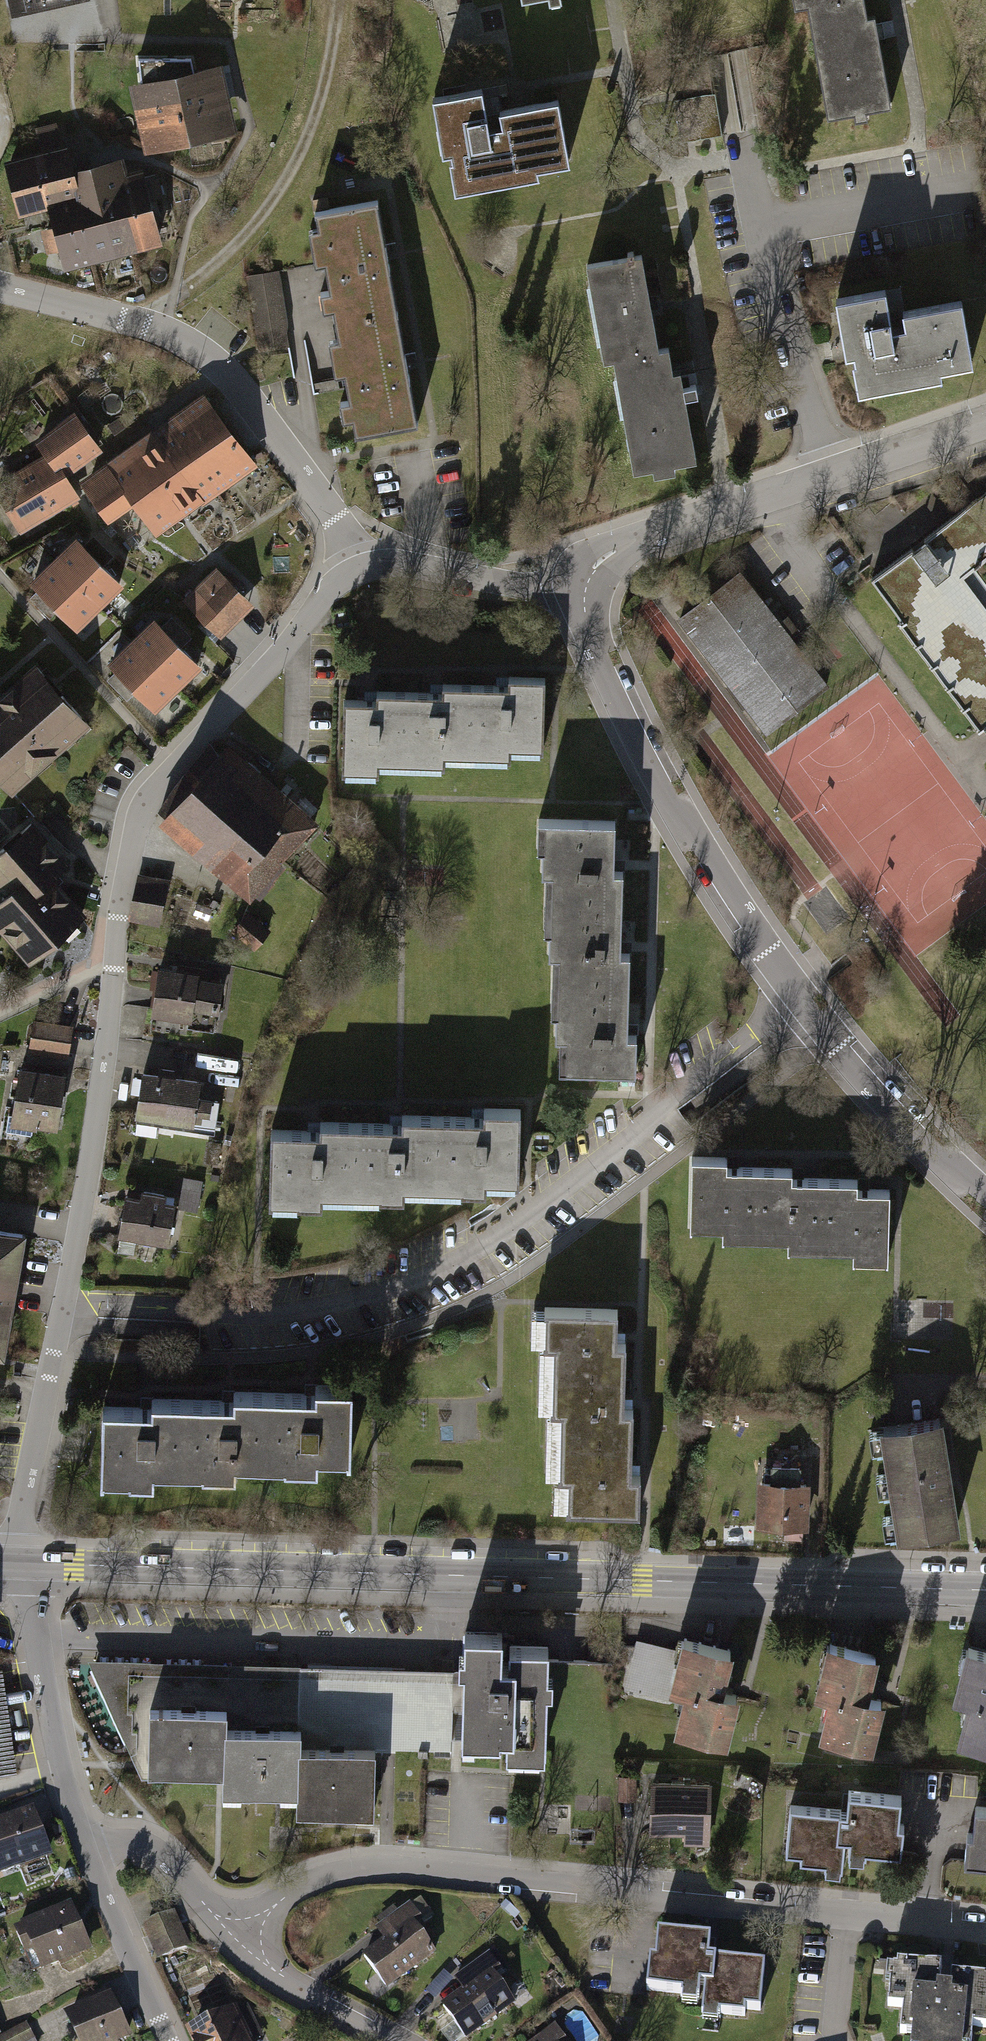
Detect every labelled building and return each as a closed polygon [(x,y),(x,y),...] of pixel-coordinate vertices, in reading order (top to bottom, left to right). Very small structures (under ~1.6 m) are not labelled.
[(842,0),(795,0),(796,8),(808,6),(842,0)] [(808,6),(828,118),(855,114),(856,122),(865,120),(863,112),(889,107),(875,29),(873,19),(865,20),(862,0),(842,0),(808,6)] [(222,61),(128,82),(143,151),(237,131),(222,61)] [(483,91),(434,100),(444,156),(452,155),(454,163),(452,164),(457,195),(541,180),(539,172),(572,166),(561,103),(501,114),(504,128),(497,130),(490,131),(483,91)] [(722,135),(714,94),(685,99),(676,101),(683,142),(692,140),(722,135)] [(47,206),(63,267),(135,249),(111,155),(73,165),(67,141),(61,142),(56,121),(34,127),(40,148),(3,158),(17,213),(47,206)] [(111,155),(135,249),(162,242),(150,197),(163,194),(157,171),(145,174),(143,164),(127,168),(123,152),(111,155)] [(336,311),(339,326),(399,316),(379,203),(319,214),(322,231),(312,233),(318,266),(328,265),(333,294),(323,296),(326,313),(336,311)] [(613,358),(659,349),(650,301),(641,253),(585,264),(603,360),(613,358)] [(279,271),(246,277),(259,352),(292,346),(279,271)] [(884,287),(833,296),(843,347),(844,353),(852,351),(854,359),(851,359),(857,390),(941,375),(939,368),(971,362),(960,299),(901,309),(904,324),(891,326),(884,287)] [(419,427),(399,316),(339,326),(342,343),(332,345),(338,377),(347,376),(352,404),(342,406),(345,424),(355,422),(358,437),(419,427)] [(659,349),(613,358),(634,471),(652,468),(654,475),(676,470),(675,464),(697,460),(685,398),(698,395),(696,384),(683,387),(682,380),(680,369),(673,371),(669,347),(659,349)] [(204,389),(164,418),(217,493),(257,464),(204,389)] [(43,452),(0,478),(0,499),(20,532),(80,496),(66,474),(103,448),(74,408),(34,440),(43,452)] [(164,418),(128,443),(180,516),(201,502),(202,504),(217,493),(164,418)] [(156,534),(180,516),(128,443),(78,479),(107,520),(133,502),(156,534)] [(975,569),(985,561),(985,537),(968,513),(874,582),(983,731),(985,729),(985,584),(975,569)] [(124,582),(75,533),(52,556),(100,605),(124,582)] [(77,628),(100,605),(52,556),(29,579),(77,628)] [(745,557),(679,602),(763,723),(829,677),(745,557)] [(254,604),(215,565),(181,598),(220,637),(254,604)] [(201,664),(154,615),(130,638),(178,686),(201,664)] [(155,709),(178,686),(130,638),(107,660),(155,709)] [(30,662),(0,689),(0,786),(10,797),(89,727),(30,662)] [(508,686),(475,686),(474,758),(511,759),(511,750),(544,750),(545,678),(508,677),(508,686)] [(444,758),(474,758),(475,686),(441,685),(441,693),(406,693),(405,766),(444,766),(444,758)] [(377,765),(405,766),(406,693),(375,692),(375,701),(342,701),(340,773),(377,774),(377,765)] [(239,827),(281,862),(318,819),(285,791),(226,742),(219,750),(210,739),(192,760),(174,783),(157,808),(164,815),(158,823),(207,864),(239,827)] [(545,871),(545,901),(622,903),(623,869),(614,868),(614,863),(615,819),(538,817),(537,847),(542,847),(541,871),(545,871)] [(0,894),(0,931),(28,964),(87,914),(54,875),(70,861),(33,819),(0,847),(0,888),(3,891),(0,894)] [(285,865),(281,862),(239,827),(207,864),(226,880),(250,900),(255,894),(260,898),(274,882),(272,880),(285,865)] [(170,879),(138,873),(129,920),(161,926),(170,879)] [(552,953),(551,985),(629,987),(630,951),(620,951),(621,946),(622,903),(545,901),(544,929),(549,929),(548,953),(552,953)] [(247,910),(230,931),(254,950),(271,929),(247,910)] [(200,976),(159,970),(152,1019),(192,1025),(194,1012),(219,1016),(225,983),(200,979),(200,976)] [(628,1028),(629,987),(551,985),(550,1012),(555,1012),(554,1036),(560,1037),(559,1069),(636,1071),(637,1034),(628,1033),(628,1028)] [(73,1028),(33,1022),(27,1057),(67,1063),(73,1028)] [(62,1074),(14,1066),(4,1125),(52,1133),(62,1074)] [(200,1084),(138,1074),(130,1122),(192,1132),(200,1084)] [(479,1116),(437,1114),(435,1189),(488,1190),(488,1180),(521,1181),(523,1108),(485,1107),(485,1116),(479,1116)] [(405,1188),(435,1189),(437,1114),(402,1113),(402,1123),(395,1123),(355,1122),(353,1196),(405,1197),(405,1188)] [(322,1195),(353,1196),(355,1122),(319,1121),(319,1130),(313,1130),(271,1129),(268,1202),(322,1204),(322,1195)] [(724,1237),(759,1238),(760,1170),(736,1169),(729,1169),(729,1160),(693,1159),(691,1226),(724,1227),(724,1237)] [(789,1248),(822,1249),(824,1180),(801,1180),(793,1179),(793,1171),(760,1170),(759,1238),(789,1238),(789,1248)] [(200,1207),(204,1177),(185,1175),(181,1204),(200,1207)] [(824,1180),(822,1249),(855,1250),(855,1260),(892,1261),(894,1190),(868,1190),(860,1189),(860,1181),(824,1180)] [(174,1204),(120,1195),(113,1237),(166,1247),(174,1204)] [(0,1227),(0,1355),(3,1355),(25,1231),(0,1227)] [(554,1346),(553,1377),(626,1379),(627,1343),(617,1343),(617,1338),(618,1310),(546,1308),(545,1346),(554,1346)] [(562,1413),(561,1444),(633,1446),(634,1409),(625,1409),(625,1403),(626,1379),(553,1377),(552,1412),(562,1413)] [(276,1393),(275,1463),(318,1464),(318,1456),(348,1457),(350,1385),(316,1384),(316,1394),(304,1393),(276,1393)] [(235,1462),(275,1463),(276,1393),(234,1392),(234,1402),(222,1402),(193,1401),(192,1470),(235,1471),(235,1462)] [(153,1469),(192,1470),(193,1401),(152,1400),(152,1410),(144,1410),(102,1409),(100,1476),(153,1477),(153,1469)] [(941,1418),(877,1428),(895,1540),(958,1531),(941,1418)] [(633,1446),(561,1444),(560,1479),(569,1479),(568,1512),(640,1514),(641,1476),(632,1475),(632,1470),(633,1446)] [(806,1484),(753,1482),(752,1528),(805,1529),(806,1484)] [(514,1626),(467,1624),(466,1661),(465,1669),(464,1711),(463,1731),(511,1733),(510,1756),(555,1758),(559,1653),(559,1642),(513,1641),(514,1626)] [(731,1650),(675,1636),(661,1691),(679,1695),(669,1734),(726,1748),(740,1694),(721,1690),(731,1650)] [(876,1654),(823,1640),(809,1694),(823,1698),(813,1736),(870,1751),(884,1699),(866,1694),(876,1654)] [(961,1644),(945,1699),(963,1704),(952,1740),(985,1750),(985,1651),(961,1644)] [(136,1768),(223,1771),(227,1661),(84,1656),(136,1768)] [(300,1663),(227,1661),(223,1771),(222,1805),(295,1807),(300,1663)] [(300,1663),(295,1807),(294,1821),(374,1824),(377,1746),(446,1749),(447,1710),(449,1668),(300,1663)] [(460,1669),(449,1668),(447,1710),(459,1710),(464,1711),(465,1669),(460,1669)] [(20,1763),(7,1691),(0,1692),(0,1766),(20,1763)] [(711,1780),(645,1780),(645,1838),(712,1838),(711,1780)] [(841,1810),(789,1806),(784,1865),(842,1870),(844,1848),(899,1852),(904,1794),(843,1789),(841,1810)] [(1,1878),(1,1879),(55,1858),(35,1808),(0,1822),(0,1878),(1,1878)] [(970,1808),(965,1865),(985,1867),(985,1810),(970,1808)] [(387,1940),(363,1957),(385,1988),(433,1954),(419,1933),(436,1921),(416,1891),(373,1920),(387,1940)] [(72,1903),(21,1926),(22,1927),(15,1930),(27,1957),(34,1954),(43,1975),(95,1953),(72,1903)] [(175,1912),(141,1927),(157,1963),(191,1949),(175,1912)] [(713,1941),(653,1935),(647,1989),(699,1994),(697,2015),(761,2022),(767,1965),(711,1959),(713,1941)] [(507,1974),(490,1951),(451,1979),(460,1991),(440,2006),(465,2039),(515,2003),(498,1980),(507,1974)] [(888,1960),(884,2007),(902,2008),(899,2040),(969,2040),(970,2028),(985,2030),(985,1981),(947,1978),(948,1965),(888,1960)] [(65,2016),(77,2040),(130,2040),(134,2039),(113,1994),(65,2016)] [(185,2032),(189,2040),(255,2040),(263,2037),(248,2004),(237,2009),(236,2008),(185,2032)] [(1,2034),(4,2040),(40,2040),(30,2020),(1,2034)] [(551,2027),(532,2040),(560,2040),(551,2027)]
